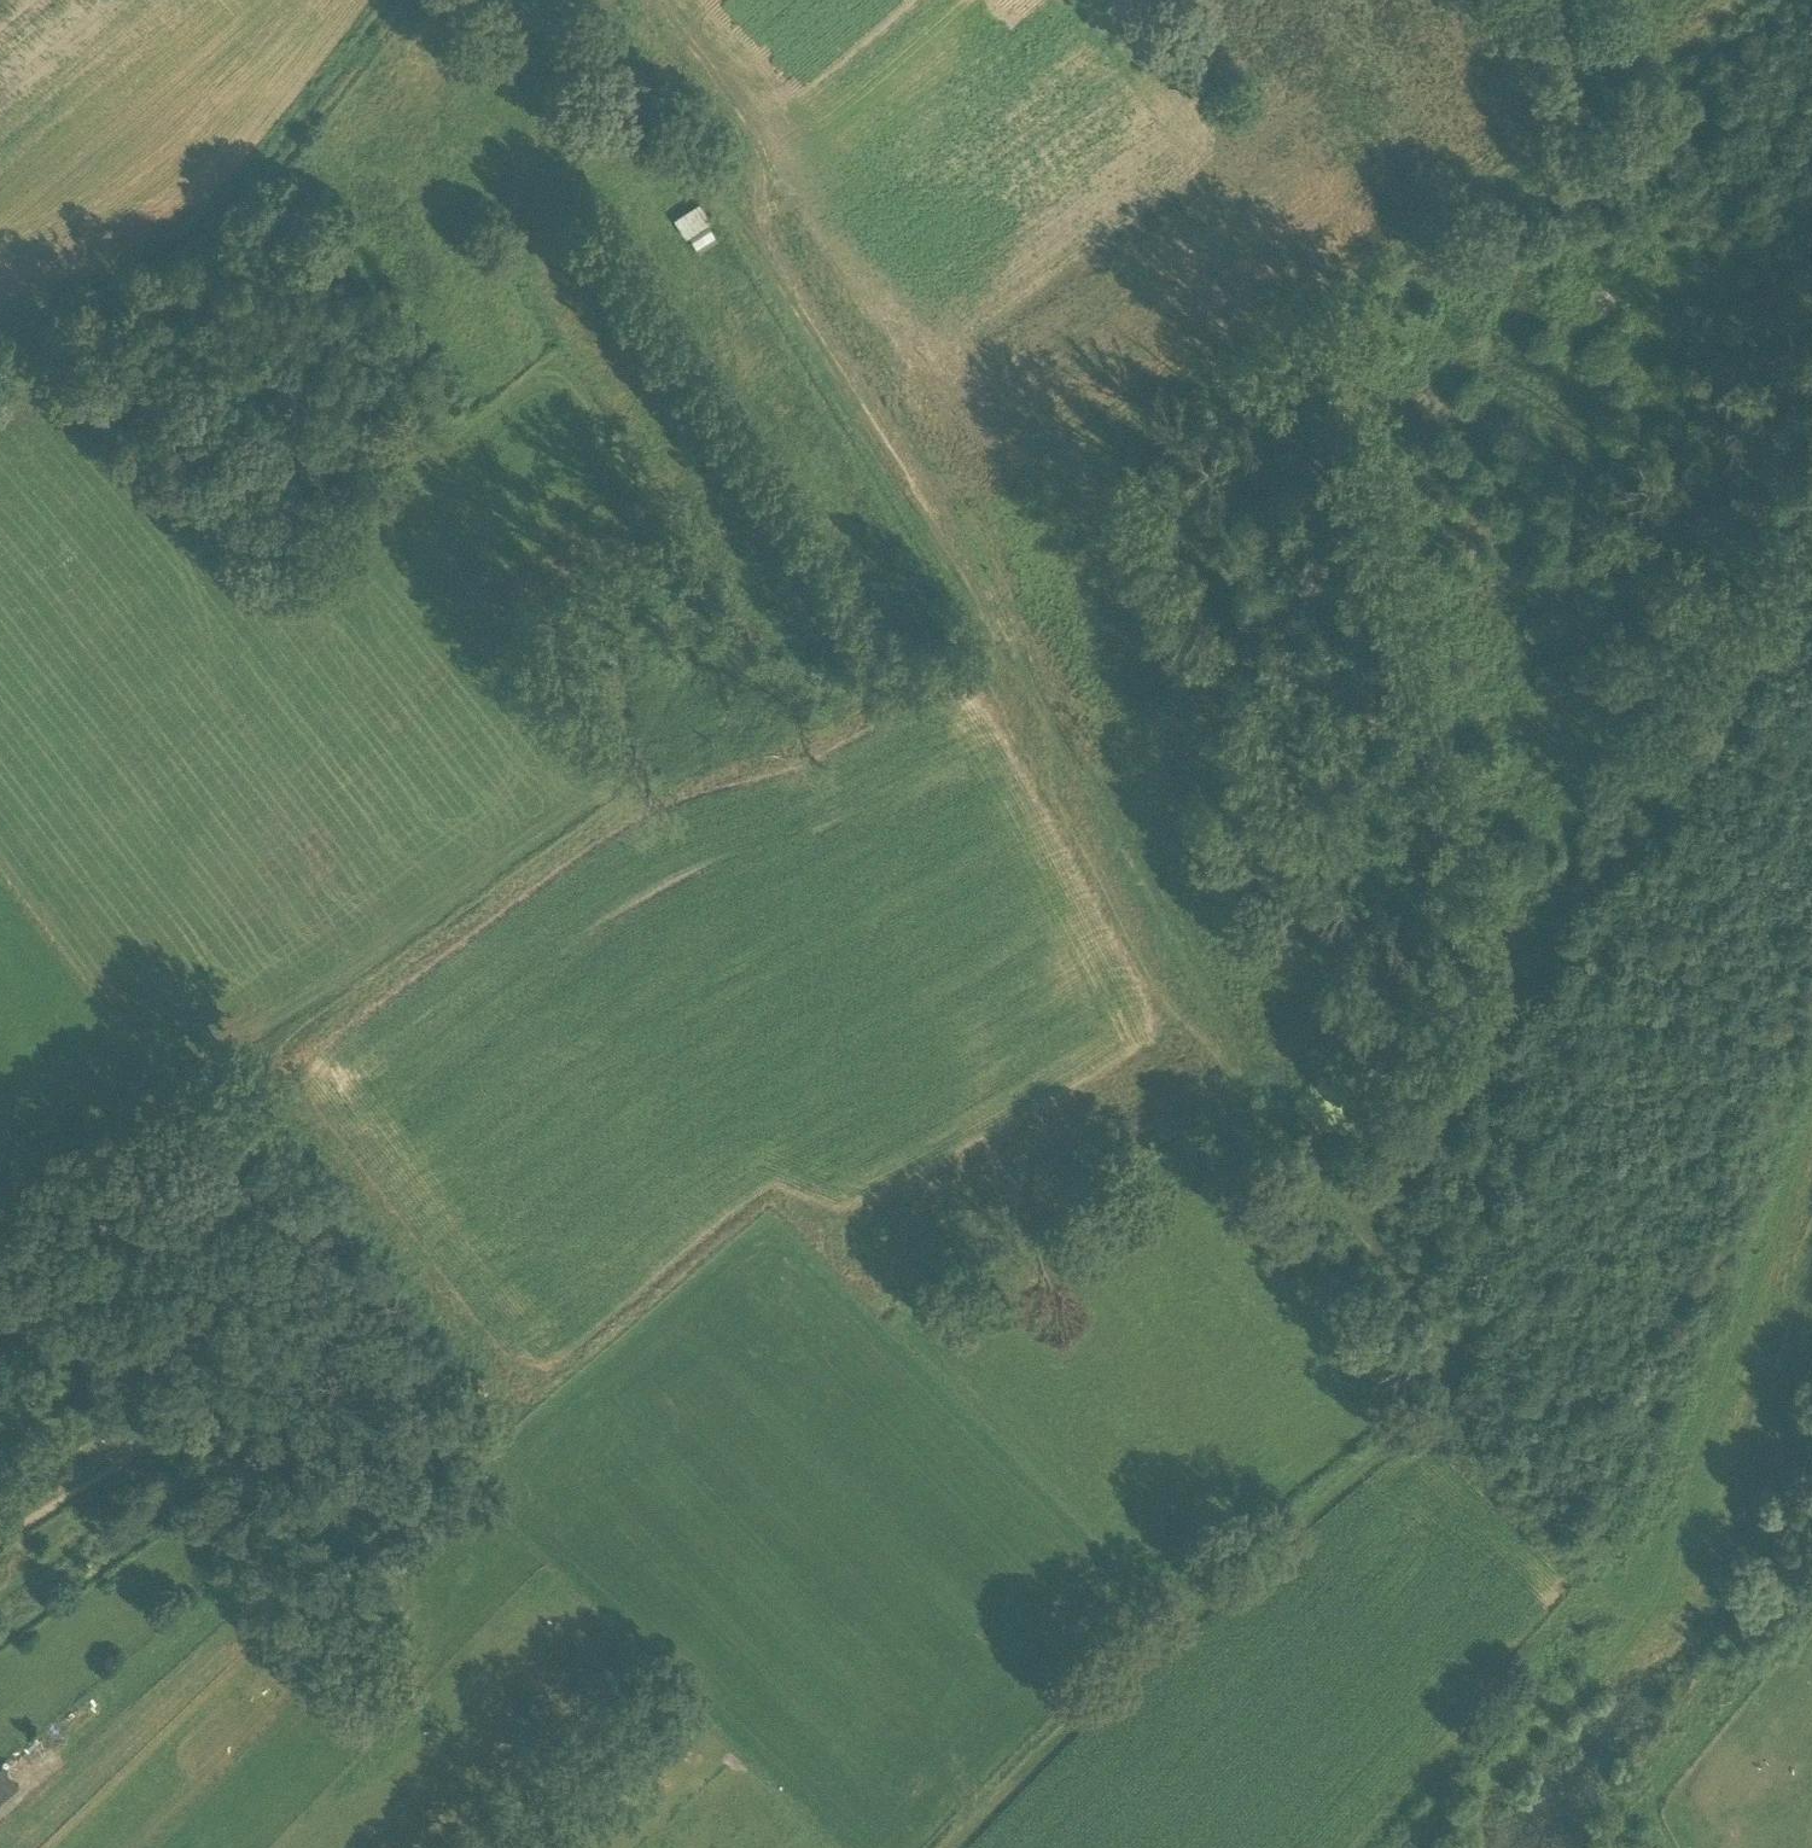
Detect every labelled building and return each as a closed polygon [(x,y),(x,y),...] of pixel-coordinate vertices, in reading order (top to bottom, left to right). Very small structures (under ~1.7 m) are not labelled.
[(701,202),(676,218),(697,251),(715,239),(706,226),(714,221),(701,202)] [(0,1460),(0,1485),(13,1477),(2,1458),(0,1460)]
